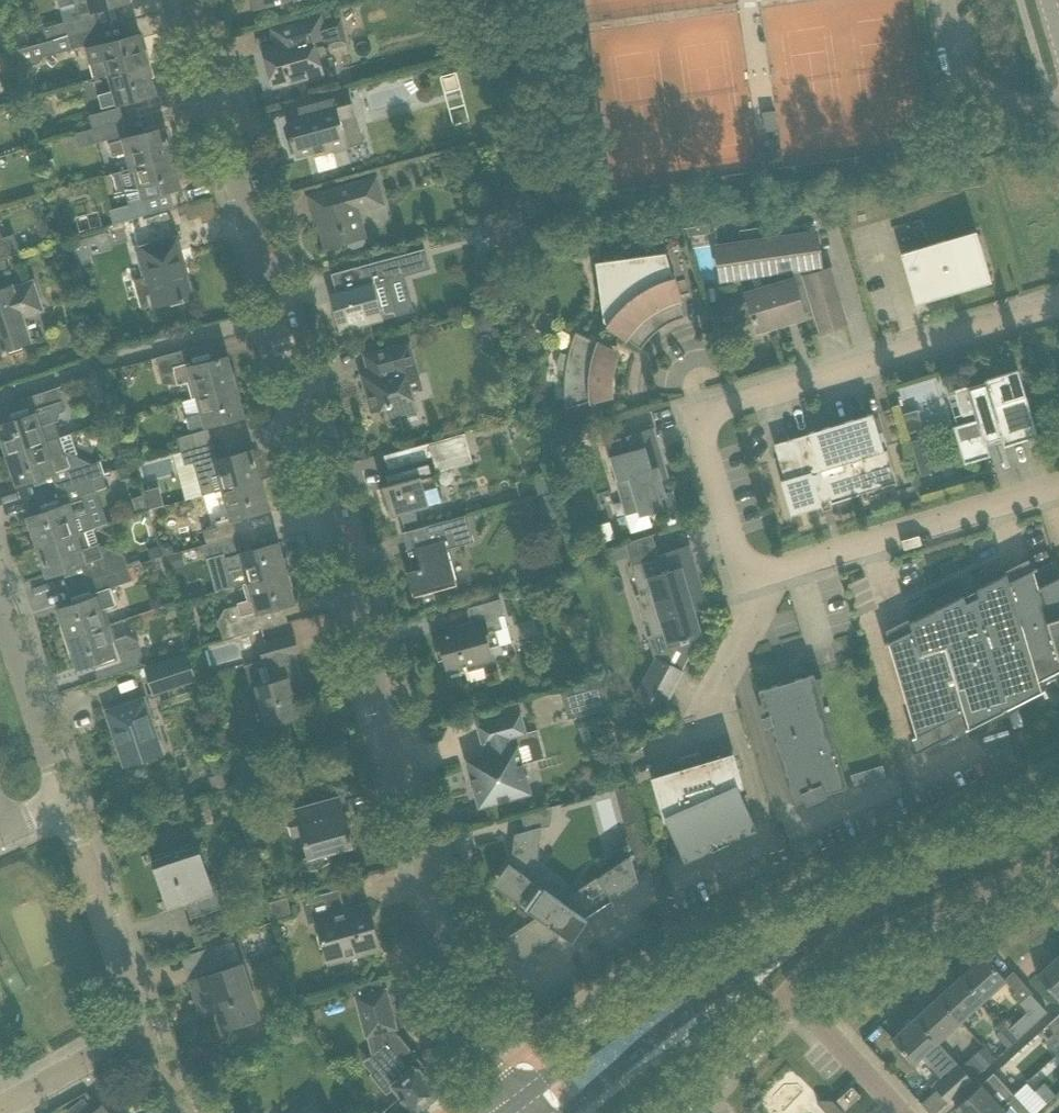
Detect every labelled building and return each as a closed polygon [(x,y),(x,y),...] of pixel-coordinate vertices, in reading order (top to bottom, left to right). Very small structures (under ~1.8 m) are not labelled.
[(78,14),(108,6),(129,0),(74,0),(78,14)] [(94,14),(44,28),(48,41),(59,38),(97,28),(94,14)] [(317,50),(325,48),(325,50),(330,48),(329,46),(345,42),(339,21),(323,26),(320,16),(273,29),(277,45),(263,48),(273,87),(307,77),(308,80),(324,75),(317,50)] [(48,41),(17,50),(21,64),(25,62),(31,66),(40,63),(43,57),(85,45),(101,41),(97,28),(59,38),(48,41)] [(139,35),(86,49),(94,79),(110,74),(147,64),(139,35)] [(155,93),(147,64),(110,74),(114,91),(99,95),(102,108),(155,93)] [(294,121),(287,123),(292,141),(288,142),(292,154),(296,153),(296,156),(314,152),(319,171),(337,167),(333,152),(349,147),(348,146),(341,120),(356,116),(349,88),(336,91),(315,97),(289,104),(294,121)] [(90,116),(93,129),(124,121),(120,108),(90,116)] [(775,110),(762,112),(765,131),(778,129),(775,110)] [(164,128),(143,134),(128,138),(124,121),(93,129),(85,131),(75,134),(79,148),(107,140),(112,157),(126,153),(130,168),(172,157),(164,128)] [(449,154),(434,157),(436,164),(441,163),(442,167),(451,165),(449,154)] [(131,168),(113,173),(118,191),(125,189),(128,201),(167,190),(180,187),(172,157),(131,168)] [(357,211),(384,204),(376,177),(356,182),(358,191),(341,196),(339,187),(329,190),(308,196),(314,217),(318,216),(326,247),(345,242),(346,246),(350,248),(362,245),(364,241),(363,237),(364,237),(357,211)] [(503,198),(493,194),(491,200),(500,204),(503,198)] [(129,205),(109,210),(113,223),(131,219),(143,215),(149,214),(145,200),(129,205)] [(149,239),(143,215),(131,219),(137,243),(149,239)] [(808,267),(815,266),(821,265),(817,232),(716,246),(720,279),(758,274),(762,287),(745,292),(757,330),(805,316),(804,312),(814,309),(821,330),(846,322),(838,297),(829,267),(810,273),(808,267)] [(19,252),(16,240),(8,242),(6,238),(2,239),(0,233),(0,258),(19,252)] [(145,278),(134,281),(141,306),(157,302),(158,305),(180,298),(181,303),(184,302),(184,299),(192,297),(186,277),(176,238),(172,239),(151,245),(137,249),(145,278)] [(988,269),(982,248),(980,243),(979,243),(979,244),(974,245),(972,239),(965,241),(947,246),(945,240),(901,253),(916,304),(961,290),(959,284),(976,279),(976,278),(983,276),(981,270),(986,269),(987,269),(988,269)] [(353,268),(331,274),(336,292),(337,293),(332,302),(340,331),(361,325),(382,319),(379,305),(373,284),(409,274),(430,268),(424,248),(353,268)] [(685,317),(679,296),(666,252),(596,262),(604,321),(641,349),(642,347),(641,346),(641,347),(639,346),(642,342),(646,338),(651,332),(655,328),(659,325),(664,322),(668,320),(673,318),(678,316),(683,314),(683,316),(682,316),(683,317),(685,317)] [(92,254),(77,259),(79,267),(94,262),(92,254)] [(35,291),(32,282),(13,289),(12,286),(0,290),(0,353),(4,352),(5,353),(9,352),(8,351),(31,343),(23,319),(42,312),(35,291)] [(557,366),(557,367),(557,369),(558,371),(558,372),(565,373),(565,376),(565,380),(565,384),(565,387),(565,391),(565,394),(565,398),(565,401),(566,405),(567,408),(586,402),(607,396),(613,394),(613,391),(613,388),(613,385),(613,382),(613,379),(613,376),(614,373),(614,370),(615,368),(616,365),(616,362),(617,359),(618,356),(619,353),(613,350),(593,340),(576,332),(574,335),(573,339),(571,343),(570,347),(569,351),(568,354),(561,352),(560,354),(560,356),(559,357),(559,359),(558,360),(558,362),(558,364),(557,366)] [(409,342),(385,349),(364,355),(372,386),(365,388),(371,411),(386,407),(389,417),(410,412),(417,409),(408,377),(418,374),(409,342)] [(186,349),(155,358),(160,375),(183,369),(192,398),(198,396),(235,386),(227,356),(191,366),(186,349)] [(979,418),(953,426),(964,463),(990,455),(987,446),(1003,441),(1004,446),(1038,436),(1029,405),(1018,369),(984,379),(985,383),(970,388),(969,389),(967,384),(955,388),(963,414),(977,410),(979,418)] [(243,415),(235,386),(198,396),(202,412),(185,416),(189,430),(243,415)] [(62,401),(57,387),(27,397),(33,414),(0,425),(0,430),(8,455),(59,438),(58,436),(55,422),(57,421),(59,413),(65,411),(62,401)] [(918,407),(903,411),(908,431),(923,427),(918,407)] [(899,422),(895,409),(886,412),(890,425),(899,422)] [(873,413),(809,432),(811,438),(821,470),(876,453),(884,451),(873,413)] [(619,438),(605,442),(610,458),(611,458),(618,478),(616,479),(623,501),(632,532),(652,526),(650,518),(648,512),(650,512),(655,510),(676,504),(672,491),(666,493),(660,473),(666,471),(659,449),(656,450),(655,445),(658,444),(653,428),(632,434),(628,436),(628,438),(620,440),(619,438)] [(208,430),(178,438),(182,452),(212,444),(208,430)] [(387,485),(383,486),(386,497),(391,517),(412,511),(429,506),(429,505),(442,502),(434,474),(437,473),(437,472),(434,464),(471,454),(465,433),(429,443),(410,448),(414,463),(383,472),(387,485)] [(932,473),(923,444),(921,437),(910,440),(912,448),(920,476),(932,473)] [(59,438),(8,455),(18,484),(39,477),(53,472),(58,488),(93,477),(95,476),(90,463),(66,452),(64,452),(59,438)] [(882,473),(876,453),(821,470),(811,438),(790,444),(783,457),(790,478),(781,481),(791,515),(858,495),(857,488),(877,482),(882,473)] [(252,450),(231,455),(216,459),(215,457),(212,444),(182,452),(185,464),(194,461),(203,494),(215,491),(260,479),(252,450)] [(545,473),(533,476),(539,495),(551,492),(545,473)] [(94,527),(89,512),(83,495),(108,487),(104,474),(103,474),(58,488),(64,505),(50,510),(29,517),(39,547),(76,535),(91,530),(90,528),(94,527)] [(216,524),(202,528),(207,544),(235,536),(231,519),(247,514),(268,508),(260,479),(215,491),(220,507),(212,509),(213,512),(216,524)] [(144,494),(132,498),(137,514),(149,510),(144,494)] [(466,515),(424,526),(402,532),(408,552),(415,550),(420,569),(406,573),(413,597),(434,591),(439,590),(437,585),(456,579),(447,548),(474,541),(466,515)] [(124,555),(98,543),(95,544),(91,530),(76,535),(39,547),(48,575),(81,564),(87,581),(88,581),(119,571),(128,568),(124,555)] [(239,549),(235,536),(207,544),(201,546),(204,559),(239,549)] [(257,549),(224,557),(232,587),(243,584),(286,572),(278,543),(257,549)] [(646,559),(631,563),(640,594),(636,595),(644,624),(648,623),(662,619),(665,632),(669,644),(661,661),(683,671),(684,672),(694,651),(689,641),(690,640),(689,638),(701,634),(693,610),(699,608),(697,600),(704,598),(696,572),(695,572),(687,546),(666,553),(646,559)] [(1039,588),(1034,571),(1037,569),(1037,567),(1009,581),(1007,573),(977,589),(979,596),(973,599),(1007,714),(1012,711),(1021,705),(1029,697),(1045,690),(1044,688),(1042,690),(1039,681),(1058,671),(1058,660),(1039,588)] [(115,604),(109,587),(132,579),(128,568),(119,571),(88,581),(87,581),(92,598),(59,609),(68,637),(109,623),(104,607),(115,604)] [(247,599),(237,602),(241,616),(282,605),(294,601),(286,572),(243,584),(247,599)] [(571,588),(568,577),(556,580),(559,591),(571,588)] [(1039,588),(1058,660),(1058,578),(1039,588)] [(1007,714),(973,599),(966,603),(964,595),(910,622),(912,630),(884,644),(885,645),(889,643),(916,735),(912,737),(913,739),(917,737),(921,750),(914,754),(914,755),(983,721),(992,719),(1003,715),(1007,714)] [(456,628),(433,635),(436,649),(440,648),(447,674),(465,669),(465,672),(483,667),(482,662),(494,659),(490,646),(494,645),(500,643),(500,645),(512,642),(508,627),(502,628),(499,616),(505,615),(500,598),(489,602),(468,607),(473,627),(457,631),(456,628)] [(114,639),(109,623),(68,637),(78,667),(113,655),(119,672),(140,665),(139,661),(142,654),(137,640),(126,635),(114,639)] [(293,636),(272,642),(261,645),(265,660),(274,657),(276,664),(269,666),(274,682),(258,688),(267,722),(285,718),(286,722),(298,719),(291,694),(294,693),(294,695),(301,693),(301,691),(305,690),(294,652),(297,651),(293,636)] [(186,654),(145,668),(153,693),(195,679),(186,654)] [(658,659),(638,699),(664,712),(684,672),(683,671),(661,661),(658,659)] [(1039,681),(1042,690),(1044,688),(1045,690),(1058,682),(1058,671),(1039,681)] [(824,707),(822,677),(815,677),(814,674),(791,680),(790,678),(781,681),(782,683),(759,690),(792,803),(804,799),(806,804),(827,795),(826,792),(848,786),(824,707)] [(560,691),(568,719),(610,707),(603,679),(560,691)] [(144,698),(127,703),(106,710),(112,726),(114,725),(121,746),(118,746),(125,765),(157,754),(144,715),(150,714),(144,698)] [(520,714),(499,720),(478,725),(483,744),(488,743),(491,754),(467,760),(480,807),(530,793),(525,775),(528,774),(525,763),(522,764),(517,746),(511,748),(508,737),(525,733),(520,714)] [(667,818),(685,857),(754,827),(737,787),(742,785),(732,755),(701,764),(699,756),(683,761),(685,769),(654,778),(666,819),(667,818)] [(629,785),(617,788),(627,823),(639,820),(629,785)] [(916,805),(923,803),(920,796),(913,798),(916,805)] [(338,798),(317,804),(288,812),(294,835),(302,833),(309,857),(304,859),(300,865),(303,873),(310,872),(322,869),(329,865),(326,853),(352,846),(338,798)] [(561,900),(536,882),(542,826),(514,833),(511,862),(495,885),(538,916),(508,936),(515,963),(561,933),(572,941),(588,919),(585,917),(638,882),(631,854),(561,900)] [(646,847),(641,828),(630,835),(635,854),(646,847)] [(173,857),(152,863),(165,901),(167,909),(185,903),(190,918),(211,911),(223,907),(212,873),(206,874),(198,849),(173,857)] [(3,889),(9,904),(47,890),(33,855),(0,868),(0,891),(3,889)] [(367,903),(344,910),(338,891),(302,901),(308,924),(317,922),(328,963),(380,949),(367,903)] [(287,897),(269,902),(274,919),(291,914),(287,897)] [(201,951),(207,967),(219,963),(214,947),(201,951)] [(984,954),(960,976),(983,1000),(1006,979),(984,954)] [(1037,975),(1058,999),(1058,955),(1037,975)] [(242,964),(212,974),(191,981),(201,1011),(219,1005),(226,1027),(259,1016),(242,964)] [(983,1000),(960,976),(938,996),(960,1021),(983,1000)] [(356,995),(354,995),(365,1038),(368,1037),(372,1036),(376,1051),(385,1062),(372,1072),(370,1074),(387,1094),(395,1087),(403,1097),(401,1099),(403,1102),(405,1100),(416,1112),(419,1110),(421,1112),(429,1105),(427,1103),(439,1094),(427,1080),(432,1076),(433,1075),(418,1057),(416,1058),(411,1052),(413,1051),(398,1032),(397,1033),(395,1028),(396,1028),(386,989),(384,990),(381,979),(360,984),(354,986),(356,995)] [(1018,1038),(1047,1011),(1031,993),(1020,1003),(1027,1011),(1009,1028),(1018,1038)] [(960,1021),(938,996),(915,1017),(938,1042),(960,1021)] [(1047,1024),(1056,1034),(1058,1032),(1058,1012),(1047,1024)] [(950,1055),(938,1042),(915,1017),(892,1038),(914,1063),(927,1051),(945,1071),(956,1062),(950,1055)] [(1009,1028),(1007,1025),(996,1035),(1008,1048),(1018,1038),(1009,1028)] [(995,1058),(984,1045),(974,1054),(985,1067),(995,1058)] [(950,1100),(973,1079),(966,1072),(961,1067),(938,1087),(950,1100)] [(1001,1105),(1014,1094),(994,1072),(955,1107),(960,1112),(993,1112),(1001,1105)] [(845,1110),(861,1096),(852,1086),(836,1100),(845,1110)] [(1014,1094),(1001,1105),(993,1112),(1031,1112),(1014,1094)] [(821,1099),(820,1099),(817,1102),(827,1112),(845,1112),(833,1100),(821,1099)] [(323,1112),(315,1102),(302,1112),(324,1112),(323,1112)] [(104,1104),(92,1112),(110,1112),(104,1104)]
